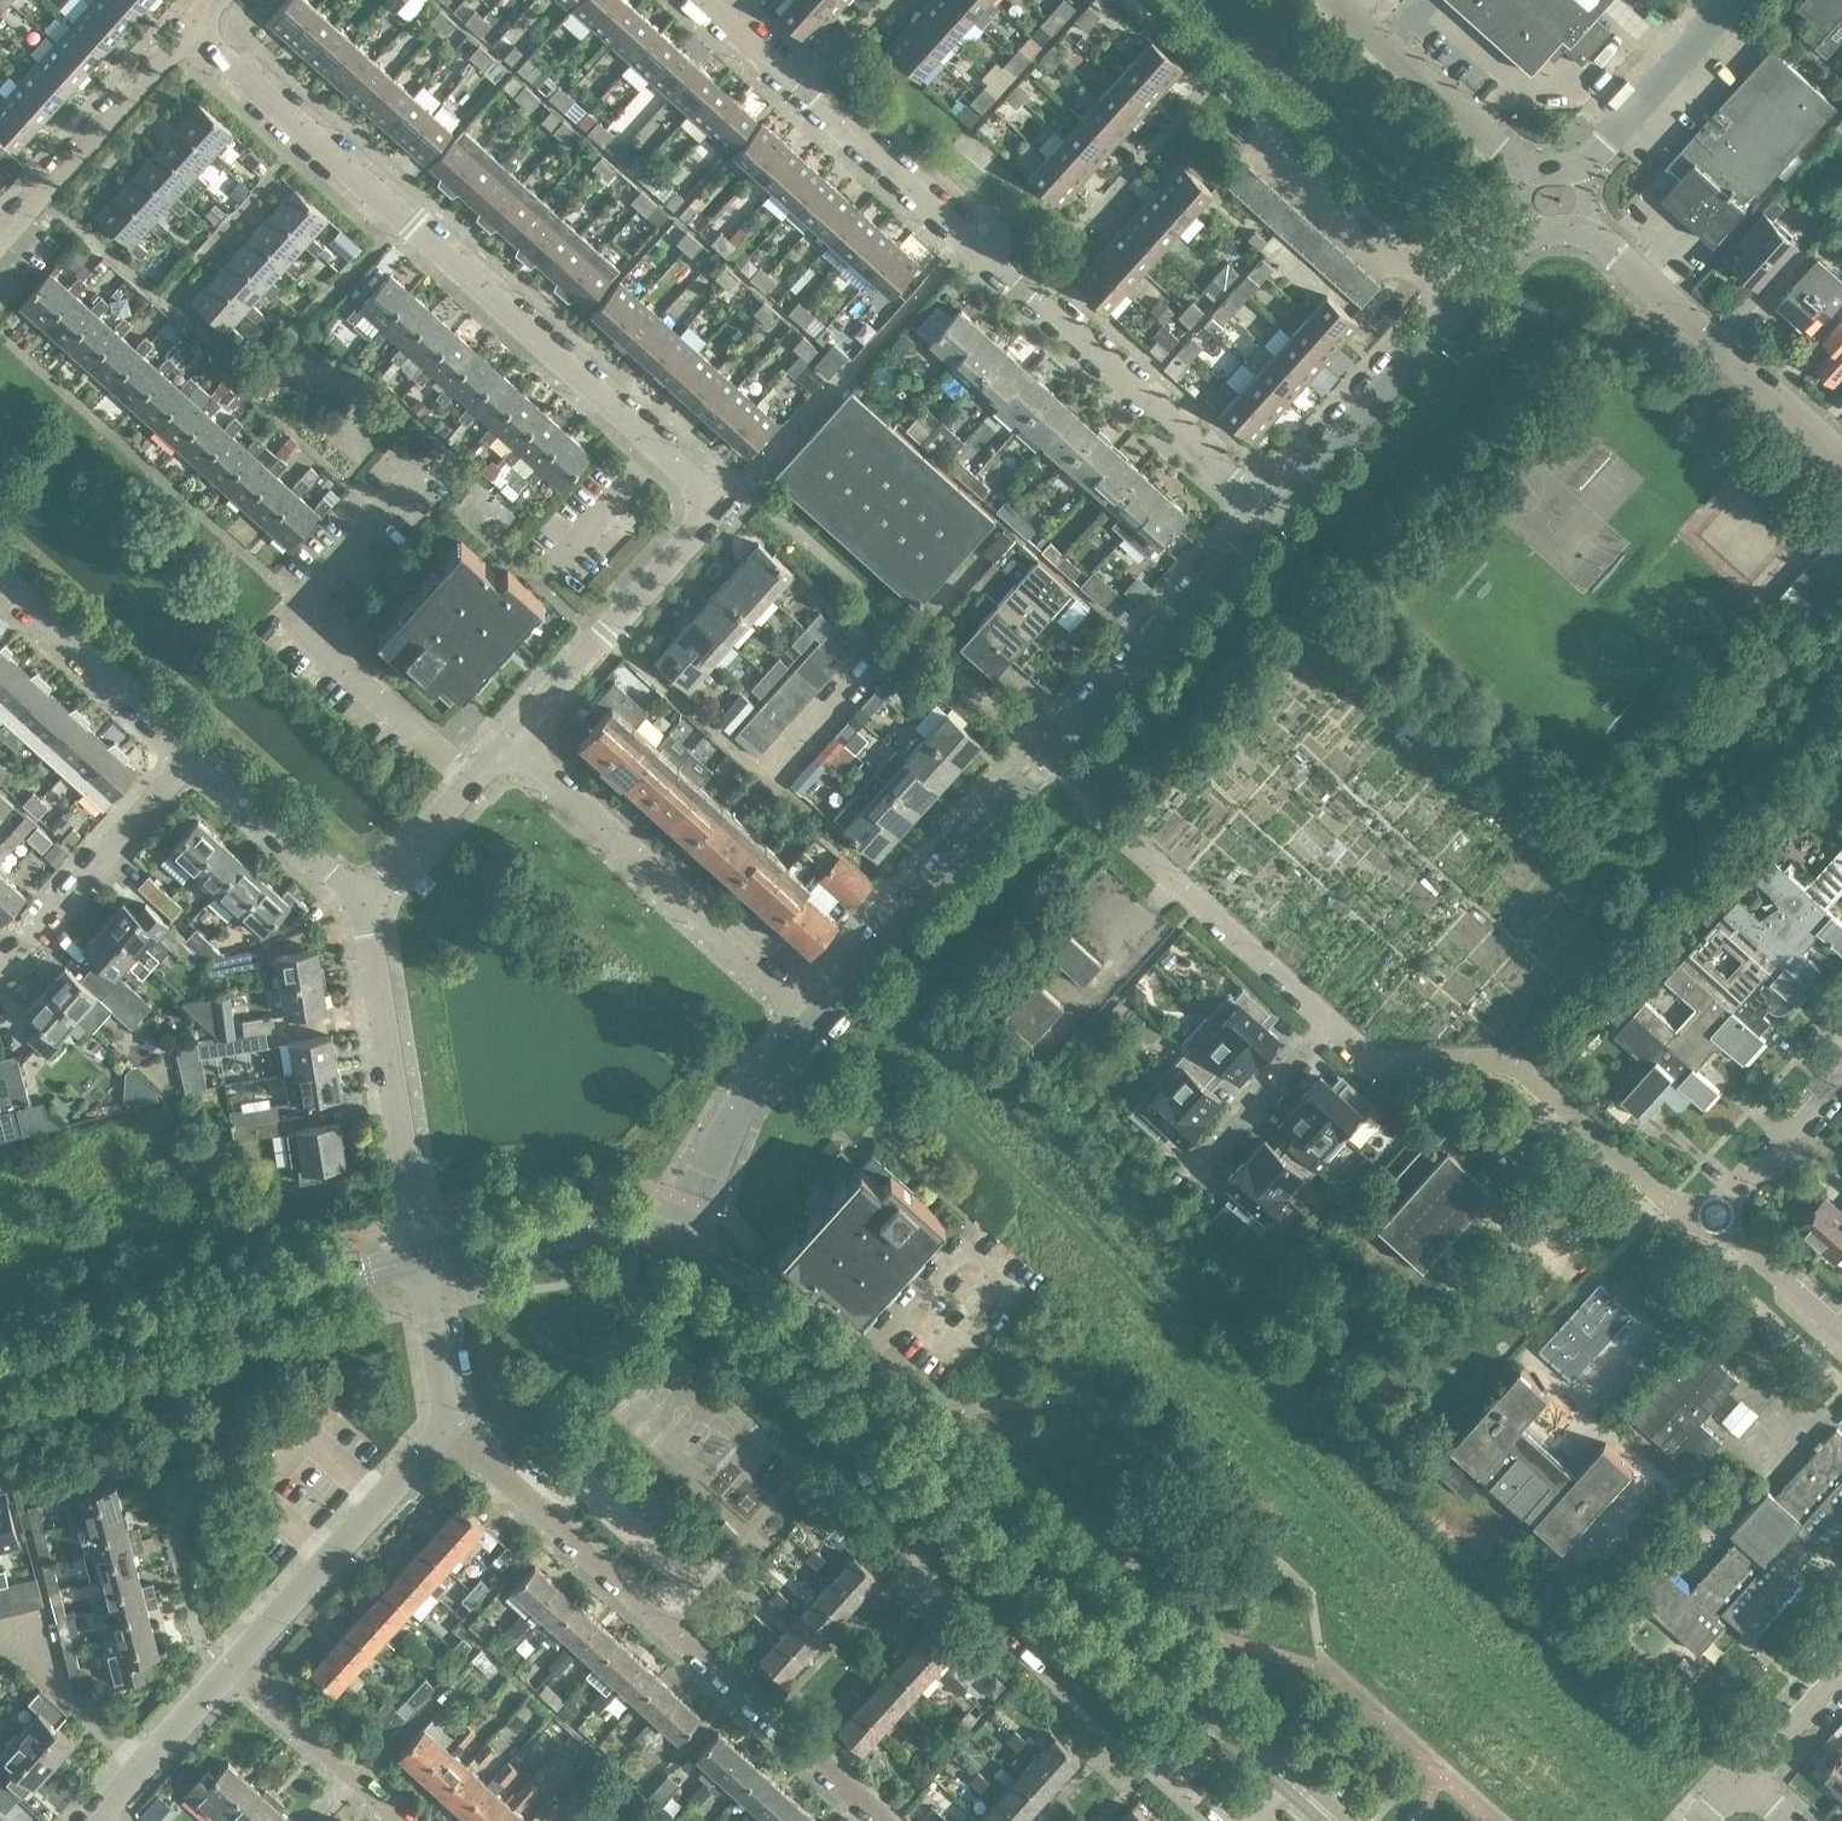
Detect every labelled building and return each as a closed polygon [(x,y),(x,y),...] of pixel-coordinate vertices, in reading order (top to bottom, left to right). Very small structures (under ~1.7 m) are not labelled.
[(4,9),(11,2),(9,0),(0,0),(0,6),(4,9)] [(127,0),(92,0),(90,2),(122,30),(139,11),(127,0)] [(139,11),(149,0),(127,0),(139,11)] [(287,38),(315,7),(307,0),(286,0),(267,21),(287,38)] [(407,12),(421,0),(407,0),(401,5),(407,12)] [(572,8),(591,26),(615,0),(579,0),(572,8)] [(591,26),(611,44),(639,12),(625,0),(615,0),(591,26)] [(802,0),(790,0),(778,14),(809,42),(827,22),(802,0)] [(827,22),(845,3),(842,0),(802,0),(827,22)] [(923,10),(954,38),(972,19),(951,0),(932,0),(923,10)] [(972,19),(988,0),(951,0),(972,19)] [(1530,72),(1558,42),(1580,64),(1610,30),(1594,16),(1608,0),(1450,0),(1530,72)] [(1812,20),(1801,32),(1828,56),(1841,41),(1841,0),(1804,0),(1798,7),(1812,20)] [(122,30),(90,2),(73,22),(104,50),(122,30)] [(1101,14),(1090,4),(1083,12),(1094,22),(1101,14)] [(315,7),(287,38),(306,56),(334,25),(315,7)] [(1059,27),(1066,20),(1054,9),(1048,17),(1059,27)] [(440,10),(429,21),(438,29),(448,17),(440,10)] [(472,29),(483,18),(475,10),(464,22),(472,29)] [(923,10),(905,29),(936,58),(954,38),(923,10)] [(639,12),(611,44),(630,61),(658,30),(639,12)] [(1094,22),(1083,12),(1076,20),(1088,30),(1094,22)] [(448,17),(438,29),(446,37),(457,25),(448,17)] [(1059,27),(1048,17),(1041,25),(1052,35),(1059,27)] [(472,29),(480,36),(490,24),(483,18),(472,29)] [(104,50),(73,22),(55,41),(86,69),(104,50)] [(334,25),(306,56),(326,74),(354,42),(334,25)] [(936,58),(905,29),(887,49),(919,77),(936,58)] [(658,30),(630,61),(650,79),(678,47),(658,30)] [(1183,67),(1152,39),(1135,59),(1166,87),(1183,67)] [(86,69),(55,41),(37,61),(69,89),(86,69)] [(354,42),(326,74),(345,91),(374,60),(354,42)] [(1067,53),(1055,43),(1048,51),(1059,62),(1067,53)] [(479,45),(468,57),(477,64),(487,52),(479,45)] [(511,64),(522,53),(514,46),(503,57),(511,64)] [(678,47),(650,79),(669,96),(698,65),(678,47)] [(1024,66),(1031,59),(1020,48),(1013,56),(1024,66)] [(1695,135),(1697,136),(1711,149),(1699,161),(1697,160),(1665,195),(1717,242),(1749,206),(1745,202),(1756,190),(1760,194),(1839,107),(1774,48),(1695,135)] [(1059,62),(1048,51),(1041,59),(1053,69),(1059,62)] [(487,52),(477,64),(485,72),(496,60),(487,52)] [(1024,66),(1013,56),(1006,64),(1017,74),(1024,66)] [(527,58),(517,69),(525,76),(535,65),(527,58)] [(1166,87),(1135,59),(1117,78),(1148,106),(1166,87)] [(374,60),(345,91),(365,109),(393,78),(374,60)] [(69,89),(37,61),(20,81),(51,109),(69,89)] [(698,65),(669,96),(689,114),(717,83),(698,65)] [(393,78),(365,109),(384,127),(413,95),(393,78)] [(1148,106),(1117,78),(1099,98),(1131,126),(1148,106)] [(51,109),(20,81),(2,100),(33,128),(51,109)] [(1013,91),(1025,101),(1032,93),(1021,82),(1013,91)] [(717,83),(689,114),(709,132),(737,100),(717,83)] [(532,92),(524,86),(514,97),(521,104),(532,92)] [(566,93),(559,86),(548,98),(556,104),(566,93)] [(989,106),(997,98),(985,87),(978,95),(989,106)] [(1013,91),(1007,98),(1018,108),(1025,101),(1013,91)] [(532,92),(521,104),(529,111),(540,100),(532,92)] [(566,93),(556,104),(564,112),(574,100),(566,93)] [(413,95),(384,127),(404,144),(432,113),(413,95)] [(989,106),(978,95),(971,103),(983,113),(989,106)] [(1131,126),(1099,98),(1082,117),(1113,145),(1131,126)] [(2,100),(0,102),(0,133),(16,148),(33,128),(2,100)] [(737,100),(709,132),(728,149),(756,118),(737,100)] [(233,133),(201,104),(180,127),(212,156),(209,160),(222,171),(229,163),(217,151),(233,133)] [(432,113),(404,144),(424,162),(452,130),(432,113)] [(1113,145),(1082,117),(1064,137),(1095,165),(1113,145)] [(571,127),(563,121),(553,132),(560,139),(571,127)] [(595,140),(605,128),(598,121),(587,133),(595,140)] [(997,132),(986,122),(979,130),(990,140),(997,132)] [(762,123),(734,154),(753,172),(781,140),(762,123)] [(212,156),(180,127),(160,149),(192,178),(190,182),(202,193),(210,184),(197,173),(209,160),(212,156)] [(571,127),(560,139),(568,146),(579,135),(571,127)] [(595,140),(603,147),(613,135),(605,128),(595,140)] [(463,129),(429,167),(440,177),(437,183),(444,190),(483,147),(463,129)] [(1064,137),(1047,156),(1078,184),(1095,165),(1064,137)] [(781,140),(753,172),(773,189),(801,158),(781,140)] [(262,159),(249,147),(239,158),(252,169),(262,159)] [(483,147),(444,190),(452,197),(458,193),(468,202),(502,164),(483,147)] [(192,178),(160,149),(140,172),(173,201),(170,204),(182,215),(189,207),(177,196),(190,182),(192,178)] [(610,163),(602,156),(592,167),(600,174),(610,163)] [(1078,184),(1047,156),(1029,176),(1060,204),(1078,184)] [(1220,178),(1231,188),(1250,166),(1240,156),(1220,178)] [(634,175),(645,163),(637,157),(627,168),(634,175)] [(801,158),(773,189),(792,207),(820,176),(801,158)] [(610,163),(600,174),(607,181),(617,169),(610,163)] [(634,175),(641,181),(652,170),(645,163),(634,175)] [(1181,163),(1164,183),(1195,211),(1212,191),(1181,163)] [(502,164),(468,202),(479,211),(476,218),(483,225),(522,182),(502,164)] [(1231,188),(1242,197),(1261,176),(1250,166),(1231,188)] [(173,201),(140,172),(120,194),(153,223),(150,226),(162,238),(169,229),(157,218),(170,204),(173,201)] [(820,176),(792,207),(812,224),(840,193),(820,176)] [(1242,197),(1253,207),(1272,186),(1261,176),(1242,197)] [(522,182),(483,225),(490,231),(497,228),(507,237),(541,199),(522,182)] [(1195,211),(1164,183),(1146,202),(1177,230),(1195,211)] [(1253,207),(1263,217),(1283,196),(1272,186),(1253,207)] [(328,218),(295,189),(274,212),(307,242),(305,244),(318,255),(325,247),(313,235),(328,218)] [(649,198),(641,190),(631,202),(639,209),(649,198)] [(673,210),(684,199),(676,191),(665,203),(673,210)] [(840,193),(812,224),(831,242),(859,211),(840,193)] [(153,223),(120,194),(99,217),(131,245),(129,248),(142,260),(151,250),(138,239),(150,226),(153,223)] [(1263,217),(1274,227),(1294,205),(1283,196),(1263,217)] [(649,198),(639,209),(646,216),(656,204),(649,198)] [(541,199),(507,237),(518,246),(515,253),(522,260),(561,217),(541,199)] [(1177,230),(1146,202),(1128,222),(1159,250),(1177,230)] [(697,211),(689,204),(679,215),(687,222),(697,211)] [(1274,227),(1285,237),(1305,215),(1294,205),(1274,227)] [(859,211),(831,242),(851,260),(879,228),(859,211)] [(1761,284),(1801,240),(1768,211),(1741,240),(1749,247),(1736,261),(1761,284)] [(307,242),(274,212),(254,234),(287,264),(285,266),(298,277),(305,269),(292,258),(305,244),(307,242)] [(1285,237),(1296,247),(1315,225),(1305,215),(1285,237)] [(561,217),(522,260),(529,266),(536,263),(547,272),(581,234),(561,217)] [(1159,250),(1128,222),(1111,241),(1142,269),(1159,250)] [(353,256),(363,243),(342,225),(331,238),(353,256)] [(1296,247),(1307,256),(1326,235),(1315,225),(1296,247)] [(879,228),(851,260),(870,277),(899,246),(879,228)] [(1248,238),(1260,248),(1267,240),(1255,230),(1248,238)] [(693,238),(687,232),(676,243),(683,249),(693,238)] [(718,250),(728,239),(721,232),(710,243),(718,250)] [(287,264),(254,234),(234,256),(267,287),(266,289),(278,300),(286,290),(274,279),(285,266),(287,264)] [(581,234),(547,272),(556,281),(553,288),(561,295),(600,252),(581,234)] [(1307,256),(1318,266),(1337,245),(1326,235),(1307,256)] [(693,238),(683,249),(692,257),(702,246),(693,238)] [(718,250),(726,257),(736,246),(728,239),(718,250)] [(1142,269),(1111,241),(1093,261),(1124,289),(1142,269)] [(1337,245),(1318,266),(1328,276),(1348,255),(1337,245)] [(899,246),(870,277),(890,295),(918,264),(899,246)] [(600,252),(561,295),(568,301),(575,297),(586,307),(620,270),(600,252)] [(1359,264),(1348,255),(1328,276),(1339,286),(1359,264)] [(267,287),(234,256),(214,279),(248,309),(246,311),(258,322),(266,313),(253,302),(266,289),(267,287)] [(1255,265),(1266,275),(1273,268),(1261,257),(1255,265)] [(1841,301),(1841,277),(1820,258),(1781,302),(1806,325),(1815,315),(1823,322),(1841,301)] [(1124,289),(1093,261),(1075,281),(1107,309),(1124,289)] [(1220,269),(1232,279),(1238,272),(1227,262),(1220,269)] [(1339,286),(1350,296),(1370,274),(1359,264),(1339,286)] [(1255,265),(1248,273),(1259,283),(1266,275),(1255,265)] [(732,273),(725,266),(715,278),(722,284),(732,273)] [(757,285),(767,274),(760,267),(749,278),(757,285)] [(1213,277),(1225,288),(1232,279),(1220,269),(1213,277)] [(732,273),(722,284),(730,292),(741,280),(732,273)] [(22,307),(45,327),(75,294),(78,297),(88,285),(81,278),(70,290),(52,274),(22,307)] [(757,285),(765,292),(775,281),(767,274),(757,285)] [(1370,274),(1350,296),(1361,306),(1380,284),(1370,274)] [(368,314),(383,327),(385,329),(415,296),(392,275),(363,307),(361,305),(348,319),(356,327),(368,314)] [(248,309),(214,279),(193,302),(226,331),(224,333),(237,345),(246,335),(234,325),(246,311),(248,309)] [(619,281),(591,312),(610,330),(639,299),(619,281)] [(75,294),(45,327),(68,347),(97,314),(100,317),(111,305),(102,297),(92,309),(78,297),(75,294)] [(1327,294),(1309,314),(1341,342),(1358,322),(1327,294)] [(385,329),(383,327),(371,340),(379,347),(390,334),(405,348),(407,349),(437,316),(415,296),(385,329)] [(1220,304),(1231,315),(1238,307),(1226,296),(1220,304)] [(639,299),(610,330),(630,347),(658,316),(639,299)] [(772,308),(764,301),(754,313),(761,320),(772,308)] [(1185,308),(1197,319),(1204,311),(1192,301),(1185,308)] [(796,321),(806,309),(798,302),(788,313),(796,321)] [(1220,304),(1213,312),(1224,322),(1231,315),(1220,304)] [(772,308),(761,320),(769,327),(779,315),(772,308)] [(932,342),(955,362),(985,329),(962,308),(932,342)] [(1178,316),(1190,327),(1197,319),(1185,308),(1178,316)] [(796,321),(803,327),(814,316),(806,309),(796,321)] [(867,312),(840,341),(855,355),(882,327),(867,312)] [(97,314),(68,347),(90,367),(119,334),(122,337),(133,325),(125,318),(114,330),(100,317),(97,314)] [(1309,314),(1292,334),(1323,362),(1341,342),(1309,314)] [(407,349),(405,348),(394,360),(401,367),(413,354),(427,367),(429,369),(459,336),(437,316),(407,349)] [(658,316),(630,347),(650,365),(678,334),(658,316)] [(1826,339),(1836,347),(1819,366),(1836,382),(1841,376),(1841,322),(1826,339)] [(815,338),(823,345),(833,333),(826,326),(815,338)] [(985,329),(955,362),(977,383),(1008,349),(985,329)] [(119,334),(90,367),(112,387),(142,354),(144,357),(155,345),(147,337),(136,349),(122,337),(119,334)] [(678,334),(650,365),(669,383),(697,351),(678,334)] [(1292,334),(1274,353),(1305,381),(1323,362),(1292,334)] [(1184,344),(1196,354),(1203,346),(1192,335),(1184,344)] [(429,369),(427,367),(415,379),(423,387),(435,374),(449,387),(451,389),(481,356),(459,336),(429,369)] [(793,348),(808,362),(818,350),(803,336),(793,348)] [(1161,358),(1168,351),(1157,340),(1150,348),(1161,358)] [(834,342),(814,364),(828,376),(847,355),(834,342)] [(1184,344),(1178,351),(1189,361),(1196,354),(1184,344)] [(1305,381),(1274,353),(1263,344),(1246,363),(1257,373),(1288,401),(1305,381)] [(1008,349),(977,383),(1000,403),(1030,369),(1008,349)] [(697,351),(669,383),(689,400),(717,369),(697,351)] [(142,354),(112,387),(134,407),(164,374),(166,377),(177,365),(170,358),(159,370),(144,357),(142,354)] [(451,389),(449,387),(437,399),(445,406),(457,393),(472,407),(474,409),(503,376),(481,356),(451,389)] [(717,369),(689,400),(708,418),(736,387),(717,369)] [(1030,369),(1000,403),(1022,423),(1053,389),(1030,369)] [(1257,373),(1239,393),(1270,421),(1288,401),(1257,373)] [(164,374),(134,407),(156,427),(186,394),(189,398),(200,385),(192,378),(181,390),(166,377),(164,374)] [(474,409),(472,407),(460,420),(467,426),(479,413),(493,426),(496,428),(525,396),(503,376),(474,409)] [(864,397),(867,394),(870,391),(860,381),(854,388),(864,397)] [(736,387),(708,418),(728,435),(756,404),(736,387)] [(1076,410),(1053,389),(1022,423),(1045,444),(1076,410)] [(885,420),(863,400),(852,390),(774,477),(917,607),(996,520),(885,420)] [(863,400),(885,420),(895,409),(872,390),(863,400)] [(1239,393),(1221,412),(1252,440),(1270,421),(1239,393)] [(186,394),(156,427),(179,447),(208,414),(211,417),(222,404),(215,398),(204,410),(189,398),(186,394)] [(496,428),(493,426),(482,439),(490,447),(502,434),(516,446),(518,448),(547,416),(525,396),(496,428)] [(756,404),(728,435),(747,453),(776,422),(756,404)] [(922,444),(942,422),(925,406),(906,428),(922,444)] [(1099,431),(1076,410),(1045,444),(1069,465),(1099,431)] [(208,414),(179,447),(201,467),(230,434),(233,437),(244,425),(237,418),(226,430),(211,417),(208,414)] [(518,448),(516,446),(504,459),(514,467),(525,455),(539,467),(540,468),(569,436),(547,416),(518,448)] [(922,444),(943,462),(963,440),(942,422),(922,444)] [(1121,451),(1099,431),(1069,465),(1091,485),(1121,451)] [(230,434),(201,467),(223,487),(252,454),(255,457),(266,444),(259,437),(247,450),(233,437),(230,434)] [(540,468),(539,467),(527,480),(536,487),(547,474),(563,489),(592,456),(569,436),(540,468)] [(1143,471),(1121,451),(1091,485),(1113,505),(1143,471)] [(252,454),(223,487),(245,507),(275,474),(278,477),(289,465),(281,458),(270,470),(255,457),(252,454)] [(967,484),(976,475),(959,459),(950,469),(967,484)] [(275,474),(245,507),(267,527),(297,494),(301,498),(312,485),(310,483),(319,473),(310,466),(301,476),(303,478),(292,490),(278,477),(275,474)] [(1167,492),(1143,471),(1113,505),(1123,514),(1113,524),(1127,537),(1167,492)] [(967,484),(982,497),(990,487),(976,475),(967,484)] [(1189,512),(1167,492),(1127,537),(1149,556),(1189,512)] [(297,494),(267,527),(290,548),(319,516),(321,518),(333,504),(324,496),(313,509),(301,498),(297,494)] [(1004,500),(995,509),(1014,526),(1022,516),(1004,500)] [(1022,516),(1014,526),(1027,538),(1035,528),(1022,516)] [(1794,581),(1779,598),(1803,620),(1819,603),(1818,601),(1841,574),(1841,540),(1836,534),(1794,581)] [(981,590),(1002,567),(1006,571),(1019,557),(1015,552),(1022,544),(1014,537),(973,583),(981,590)] [(1049,541),(1041,550),(1058,566),(1067,556),(1049,541)] [(462,542),(450,556),(378,635),(454,703),(544,603),(509,572),(503,579),(462,542)] [(760,543),(739,566),(772,596),(793,573),(760,543)] [(1067,556),(1058,566),(1072,578),(1080,568),(1067,556)] [(1038,558),(1018,581),(1053,612),(1073,590),(1038,558)] [(772,596),(739,566),(719,589),(752,619),(772,596)] [(1104,605),(1118,590),(1096,570),(1083,585),(1104,605)] [(1018,581),(1012,587),(996,605),(1031,636),(1053,612),(1018,581)] [(981,590),(973,583),(964,594),(971,601),(981,590)] [(752,619),(719,589),(698,611),(732,641),(752,619)] [(996,605),(986,616),(977,626),(1012,657),(1031,636),(996,605)] [(732,641),(698,611),(678,634),(712,664),(732,641)] [(847,613),(837,623),(860,644),(869,633),(847,613)] [(806,627),(815,635),(823,626),(814,618),(806,627)] [(837,623),(827,634),(850,655),(860,644),(837,623)] [(792,642),(801,651),(815,635),(806,627),(792,642)] [(712,664),(678,634),(657,657),(691,687),(712,664)] [(827,634),(818,645),(841,665),(850,655),(827,634)] [(0,647),(0,688),(20,666),(10,656),(13,649),(4,642),(0,647)] [(818,645),(808,656),(831,676),(841,665),(818,645)] [(808,656),(798,667),(821,687),(831,676),(808,656)] [(775,680),(788,665),(778,657),(765,672),(775,680)] [(0,688),(0,714),(6,720),(44,678),(37,671),(30,675),(20,666),(0,688)] [(798,667),(789,677),(811,698),(821,687),(798,667)] [(775,680),(765,672),(750,687),(760,696),(775,680)] [(875,689),(884,698),(898,683),(888,675),(875,689)] [(789,677),(779,688),(802,709),(811,698),(789,677)] [(44,678),(6,720),(26,737),(59,701),(49,691),(51,684),(44,678)] [(582,716),(594,727),(582,741),(605,761),(637,725),(614,705),(620,698),(608,687),(582,716)] [(779,688),(770,699),(792,720),(802,709),(779,688)] [(861,705),(870,714),(884,698),(875,689),(861,705)] [(770,699),(760,710),(782,730),(792,720),(770,699)] [(59,701),(26,737),(45,755),(83,713),(76,706),(69,710),(59,701)] [(724,718),(733,726),(747,711),(738,702),(724,718)] [(760,710),(751,720),(773,741),(782,730),(760,710)] [(83,713),(45,755),(65,772),(98,736),(88,727),(90,719),(83,713)] [(948,713),(927,736),(961,766),(982,743),(948,713)] [(834,734),(844,743),(857,728),(848,719),(834,734)] [(751,720),(740,732),(763,752),(773,741),(751,720)] [(637,725),(605,761),(626,780),(657,744),(637,725)] [(834,734),(820,750),(830,759),(844,743),(834,734)] [(98,736),(65,772),(84,790),(122,748),(115,741),(108,744),(98,736)] [(927,736),(907,759),(941,789),(961,766),(927,736)] [(657,744),(626,780),(650,802),(681,766),(657,744)] [(122,748),(84,790),(104,808),(138,771),(126,761),(129,754),(122,748)] [(876,772),(887,781),(921,811),(941,789),(907,759),(897,749),(876,772)] [(0,766),(0,781),(10,770),(2,763),(0,766)] [(793,780),(803,789),(817,773),(808,765),(793,780)] [(681,766),(650,802),(671,821),(702,785),(681,766)] [(887,781),(876,772),(875,770),(855,793),(867,804),(901,834),(921,811),(887,781)] [(1831,789),(1841,799),(1841,776),(1831,789)] [(702,785),(671,821),(692,840),(725,805),(702,785)] [(30,810),(41,798),(33,791),(22,803),(30,810)] [(14,805),(14,804),(6,797),(0,803),(0,813),(3,816),(14,805)] [(30,810),(38,817),(49,805),(41,798),(30,810)] [(880,857),(901,834),(867,804),(846,827),(880,857)] [(725,805),(692,840),(713,859),(745,824),(725,805)] [(173,851),(196,871),(223,841),(200,820),(173,851)] [(745,824),(713,859),(733,877),(765,842),(745,824)] [(34,843),(44,832),(36,825),(26,837),(34,843)] [(72,826),(61,838),(70,845),(80,834),(72,826)] [(818,831),(789,863),(790,864),(758,900),(779,919),(841,852),(818,831)] [(42,851),(53,840),(44,832),(34,843),(42,851)] [(223,841),(196,871),(218,892),(246,861),(223,841)] [(789,863),(765,842),(733,877),(758,900),(790,864),(789,863)] [(1774,860),(1828,908),(1841,892),(1841,848),(1813,880),(1792,861),(1785,869),(1774,859),(1774,860)] [(841,852),(779,919),(812,948),(873,880),(841,852)] [(1774,860),(1758,877),(1783,899),(1761,923),(1726,891),(1717,901),(1781,959),(1812,924),(1841,952),(1841,921),(1828,908),(1774,860)] [(246,861),(218,892),(241,912),(268,882),(246,861)] [(0,881),(0,922),(25,894),(5,876),(0,881)] [(175,918),(185,907),(151,876),(141,887),(175,918)] [(268,882),(241,912),(264,933),(279,915),(292,927),(310,907),(289,888),(283,895),(268,882)] [(1781,959),(1717,901),(1705,914),(1716,923),(1712,928),(1747,960),(1730,979),(1720,970),(1716,974),(1691,951),(1678,939),(1668,950),(1681,962),(1761,1034),(1773,1021),(1766,1014),(1770,1009),(1776,1012),(1780,1013),(1787,1011),(1790,1009),(1796,1005),(1812,987),(1781,959)] [(125,902),(105,924),(153,968),(162,959),(146,944),(158,932),(154,928),(163,918),(146,903),(137,913),(125,902)] [(153,968),(105,924),(85,946),(118,975),(130,962),(146,976),(153,968)] [(209,973),(272,960),(268,941),(248,949),(224,954),(194,927),(190,932),(183,925),(178,931),(169,924),(159,936),(189,963),(199,952),(206,959),(209,973)] [(1083,983),(1102,964),(1067,931),(1048,952),(1083,983)] [(1183,949),(1191,941),(1182,933),(1175,942),(1183,949)] [(278,956),(282,985),(325,978),(321,949),(278,956)] [(1168,967),(1178,956),(1170,949),(1160,959),(1168,967)] [(1761,1034),(1681,962),(1665,979),(1701,1011),(1681,1033),(1645,1002),(1634,1014),(1698,1070),(1728,1036),(1750,1056),(1766,1039),(1761,1034)] [(67,967),(47,988),(87,1025),(95,1017),(87,1009),(99,996),(67,967)] [(1032,1040),(1064,1005),(1028,973),(997,1007),(1032,1040)] [(144,1017),(154,1006),(123,977),(112,989),(144,1017)] [(325,978),(282,985),(287,1014),(330,1007),(325,978)] [(1261,1022),(1270,1012),(1244,987),(1234,997),(1229,993),(1209,1015),(1256,1058),(1257,1058),(1258,1059),(1278,1037),(1261,1022)] [(87,1025),(47,988),(28,1010),(60,1039),(70,1028),(78,1035),(87,1025)] [(144,1017),(112,989),(103,999),(134,1028),(144,1017)] [(218,1005),(218,1000),(215,996),(209,996),(206,1001),(206,1005),(210,1008),(214,1008),(218,1005)] [(1698,1070),(1634,1014),(1621,1001),(1609,1015),(1622,1027),(1619,1031),(1616,1035),(1643,1059),(1643,1066),(1628,1083),(1627,1082),(1617,1093),(1646,1119),(1655,1108),(1650,1103),(1660,1091),(1679,1107),(1684,1107),(1693,1098),(1703,1107),(1719,1090),(1698,1070)] [(1118,1022),(1108,1013),(1099,1022),(1109,1032),(1118,1022)] [(267,1046),(265,1031),(275,1029),(273,1015),(215,1024),(217,1038),(214,1039),(213,1035),(197,1038),(199,1057),(267,1046)] [(1256,1058),(1209,1015),(1181,1046),(1186,1050),(1187,1051),(1213,1075),(1223,1064),(1238,1078),(1256,1058)] [(1101,1042),(1107,1035),(1098,1026),(1088,1037),(1094,1043),(1101,1042)] [(291,1041),(279,1043),(283,1073),(285,1072),(338,1064),(334,1035),(291,1041)] [(1213,1075),(1187,1051),(1186,1050),(1158,1081),(1159,1082),(1201,1122),(1203,1120),(1202,1119),(1220,1098),(1204,1084),(1213,1075)] [(19,1055),(4,1059),(17,1107),(31,1103),(19,1055)] [(0,1111),(0,1139),(21,1134),(14,1108),(17,1107),(4,1059),(0,1060),(0,1105),(1,1110),(0,1111)] [(338,1064),(285,1072),(290,1102),(300,1100),(343,1094),(338,1064)] [(1350,1132),(1373,1106),(1347,1081),(1337,1091),(1321,1076),(1306,1092),(1301,1098),(1302,1099),(1301,1100),(1343,1139),(1350,1132)] [(1201,1122),(1159,1082),(1158,1081),(1130,1112),(1157,1136),(1166,1126),(1183,1142),(1201,1122)] [(1317,1168),(1343,1139),(1301,1100),(1283,1119),(1299,1134),(1288,1145),(1320,1174),(1321,1172),(1317,1168)] [(278,1103),(231,1111),(233,1125),(280,1117),(278,1103)] [(1527,1169),(1477,1124),(1464,1112),(1439,1139),(1433,1134),(1391,1180),(1406,1193),(1377,1225),(1423,1267),(1493,1189),(1501,1197),(1527,1169)] [(291,1116),(280,1117),(233,1125),(235,1140),(293,1131),(291,1116)] [(309,1128),(296,1130),(300,1154),(296,1155),(300,1180),(327,1176),(325,1165),(346,1162),(340,1123),(309,1128)] [(1320,1174),(1288,1145),(1281,1154),(1265,1139),(1246,1159),(1245,1158),(1243,1161),(1244,1161),(1283,1197),(1283,1196),(1292,1205),(1320,1174)] [(1150,1156),(1139,1146),(1131,1155),(1142,1164),(1150,1156)] [(871,1153),(870,1154),(779,1252),(813,1283),(820,1276),(860,1313),(944,1221),(871,1153)] [(1244,1161),(1243,1161),(1225,1180),(1242,1196),(1233,1206),(1260,1230),(1271,1218),(1275,1223),(1292,1205),(1283,1196),(1283,1197),(1244,1161)] [(1826,1199),(1800,1228),(1836,1261),(1841,1255),(1841,1213),(1826,1199)] [(1275,1286),(1287,1271),(1277,1262),(1264,1277),(1275,1286)] [(1540,1349),(1574,1380),(1635,1312),(1601,1281),(1540,1349)] [(1724,1441),(1713,1431),(1702,1422),(1740,1379),(1698,1341),(1631,1415),(1695,1473),(1724,1441)] [(1444,1438),(1426,1457),(1469,1496),(1487,1476),(1537,1522),(1566,1547),(1636,1470),(1607,1444),(1579,1475),(1523,1425),(1551,1394),(1522,1368),(1453,1444),(1445,1437),(1444,1438)] [(1742,1431),(1761,1410),(1744,1395),(1725,1416),(1742,1431)] [(1669,1575),(1662,1568),(1636,1596),(1699,1652),(1723,1626),(1715,1619),(1721,1613),(1749,1638),(1751,1636),(1750,1635),(1769,1614),(1762,1608),(1774,1594),(1767,1588),(1779,1575),(1793,1587),(1841,1533),(1841,1434),(1837,1430),(1776,1498),(1769,1492),(1731,1533),(1739,1540),(1690,1594),(1669,1575)] [(78,1494),(85,1523),(125,1512),(117,1484),(101,1488),(98,1477),(81,1482),(83,1493),(78,1494)] [(18,1542),(6,1493),(0,1495),(0,1546),(18,1542)] [(81,1672),(38,1503),(27,1506),(70,1675),(81,1672)] [(459,1504),(440,1525),(473,1554),(483,1544),(474,1536),(484,1525),(459,1504)] [(125,1512),(85,1523),(93,1551),(141,1538),(139,1527),(129,1529),(125,1512)] [(724,1547),(738,1533),(724,1520),(710,1535),(724,1547)] [(75,1537),(87,1534),(84,1521),(71,1524),(75,1537)] [(473,1554),(440,1525),(422,1546),(446,1567),(457,1555),(466,1562),(473,1554)] [(144,1549),(141,1538),(93,1551),(77,1555),(84,1582),(100,1578),(139,1568),(134,1551),(144,1549)] [(499,1554),(510,1564),(518,1555),(507,1545),(499,1554)] [(446,1567),(422,1546),(404,1566),(428,1588),(446,1567)] [(854,1554),(843,1566),(837,1561),(834,1565),(814,1547),(806,1557),(827,1575),(831,1571),(835,1575),(859,1597),(878,1576),(854,1554)] [(1594,1552),(1585,1561),(1604,1579),(1613,1569),(1594,1552)] [(512,1590),(534,1609),(556,1584),(535,1565),(512,1590)] [(428,1588),(404,1566),(385,1587),(410,1609),(428,1588)] [(139,1568),(100,1578),(107,1606),(156,1593),(153,1583),(143,1586),(139,1568)] [(5,1569),(0,1570),(0,1586),(9,1584),(5,1569)] [(859,1597),(835,1575),(816,1596),(840,1618),(859,1597)] [(37,1578),(22,1582),(29,1610),(44,1606),(37,1578)] [(461,1619),(490,1587),(481,1578),(452,1610),(461,1619)] [(22,1582),(6,1586),(13,1614),(29,1610),(22,1582)] [(576,1603),(556,1584),(534,1609),(554,1627),(576,1603)] [(0,1588),(0,1617),(13,1614),(6,1586),(0,1588)] [(410,1609),(385,1587),(367,1608),(391,1629),(410,1609)] [(822,1638),(798,1616),(794,1612),(798,1608),(777,1589),(769,1598),(788,1616),(783,1620),(789,1626),(779,1637),(803,1659),(822,1638)] [(156,1593),(107,1606),(114,1633),(102,1636),(102,1637),(154,1624),(149,1607),(159,1604),(156,1593)] [(840,1618),(816,1596),(798,1616),(822,1638),(840,1618)] [(1587,1605),(1606,1623),(1615,1613),(1596,1596),(1587,1605)] [(597,1622),(576,1603),(554,1627),(575,1646),(597,1622)] [(391,1629),(367,1608),(349,1628),(373,1650),(391,1629)] [(517,1638),(536,1617),(526,1608),(507,1629),(517,1638)] [(617,1640),(597,1622),(575,1646),(585,1655),(595,1665),(617,1640)] [(154,1624),(102,1637),(114,1683),(153,1673),(149,1656),(161,1653),(154,1624)] [(932,1625),(913,1646),(937,1667),(941,1671),(937,1675),(958,1694),(959,1693),(967,1702),(971,1698),(962,1689),(966,1685),(947,1667),(950,1664),(944,1659),(956,1646),(932,1625)] [(373,1650),(349,1628),(330,1649),(354,1671),(373,1650)] [(472,1645),(462,1636),(443,1658),(453,1666),(472,1645)] [(803,1659),(779,1637),(769,1648),(756,1638),(752,1642),(745,1636),(737,1645),(748,1655),(752,1651),(784,1680),(803,1659)] [(638,1659),(617,1640),(595,1665),(616,1683),(638,1659)] [(974,1655),(976,1649),(971,1644),(964,1647),(963,1653),(968,1658),(974,1655)] [(585,1655),(575,1646),(571,1649),(567,1645),(547,1666),(551,1669),(535,1687),(545,1696),(562,1679),(557,1674),(571,1660),(576,1665),(585,1655)] [(937,1667),(913,1646),(894,1666),(918,1688),(937,1667)] [(354,1671),(330,1649),(311,1671),(335,1692),(336,1692),(346,1702),(350,1697),(340,1687),(354,1671)] [(387,1739),(443,1677),(421,1657),(414,1664),(426,1675),(424,1677),(425,1678),(407,1697),(406,1696),(401,1702),(391,1693),(367,1721),(387,1739)] [(659,1677),(638,1659),(616,1683),(636,1702),(659,1677)] [(918,1688),(894,1666),(875,1687),(899,1709),(918,1688)] [(679,1696),(659,1677),(636,1702),(656,1720),(657,1721),(679,1696)] [(573,1722),(585,1732),(601,1714),(599,1712),(617,1691),(607,1682),(573,1722)] [(899,1709),(875,1687),(857,1708),(880,1729),(899,1709)] [(74,1742),(51,1722),(63,1709),(40,1688),(27,1703),(37,1712),(18,1733),(17,1734),(34,1750),(36,1748),(53,1763),(61,1771),(69,1762),(62,1756),(74,1742)] [(399,1754),(420,1774),(477,1712),(455,1692),(430,1717),(432,1718),(399,1754)] [(700,1715),(679,1696),(657,1721),(656,1720),(653,1723),(648,1719),(629,1740),(640,1750),(645,1745),(650,1749),(667,1730),(678,1740),(700,1715)] [(921,1736),(929,1726),(908,1707),(900,1717),(921,1736)] [(880,1729),(857,1708),(837,1729),(861,1751),(880,1729)] [(477,1712),(420,1774),(441,1793),(467,1765),(455,1754),(476,1732),(476,1731),(486,1720),(477,1712)] [(946,1728),(950,1732),(954,1736),(961,1728),(953,1721),(946,1728)] [(1055,1736),(1044,1748),(1038,1744),(1035,1747),(1015,1729),(1010,1735),(1060,1779),(1079,1758),(1055,1736)] [(696,1755),(717,1775),(739,1750),(718,1731),(696,1755)] [(36,1748),(34,1750),(17,1734),(0,1753),(0,1757),(14,1769),(5,1779),(21,1793),(25,1789),(24,1787),(28,1782),(34,1787),(52,1766),(60,1773),(61,1771),(53,1763),(36,1748)] [(1060,1779),(1010,1735),(1007,1738),(1026,1756),(1021,1761),(1027,1767),(1017,1778),(1041,1800),(1060,1779)] [(760,1769),(739,1750),(717,1775),(738,1793),(760,1769)] [(1841,1793),(1841,1752),(1821,1775),(1841,1793)] [(874,1753),(867,1762),(877,1772),(885,1763),(874,1753)] [(228,1762),(216,1775),(208,1768),(187,1791),(218,1820),(226,1811),(225,1810),(250,1783),(228,1762)] [(467,1765),(441,1793),(462,1811),(487,1783),(467,1765)] [(710,1782),(716,1775),(706,1766),(698,1774),(703,1780),(689,1795),(700,1804),(716,1787),(710,1782)] [(780,1787),(760,1769),(738,1793),(758,1812),(780,1787)] [(990,1798),(999,1789),(978,1770),(969,1779),(990,1798)] [(668,1774),(661,1781),(649,1793),(661,1804),(679,1785),(668,1774)] [(41,1812),(0,1775),(0,1811),(11,1820),(33,1820),(41,1812)] [(499,1792),(505,1785),(494,1775),(488,1782),(499,1792)] [(1041,1800),(1017,1778),(998,1799),(1022,1820),(1041,1800)] [(250,1783),(225,1810),(226,1811),(237,1820),(254,1820),(271,1802),(250,1783)] [(462,1811),(472,1820),(491,1820),(508,1802),(487,1783),(462,1811)] [(780,1787),(758,1812),(768,1820),(787,1820),(801,1806),(780,1787)] [(142,1813),(152,1820),(167,1820),(179,1807),(160,1791),(142,1813)] [(928,1814),(926,1816),(932,1820),(953,1820),(946,1815),(957,1804),(945,1794),(928,1814)] [(561,1807),(549,1797),(536,1812),(545,1820),(548,1820),(561,1807)] [(998,1799),(979,1819),(982,1820),(1022,1820),(998,1799)] [(271,1802),(254,1820),(291,1820),(271,1802)] [(491,1820),(529,1820),(508,1802),(491,1820)] [(596,1816),(583,1804),(571,1818),(570,1816),(566,1820),(592,1820),(596,1816)] [(801,1806),(787,1820),(818,1820),(801,1806)] [(1120,1820),(1148,1820),(1133,1807),(1120,1820)] [(760,1820),(750,1811),(741,1820),(759,1820),(760,1820)]
